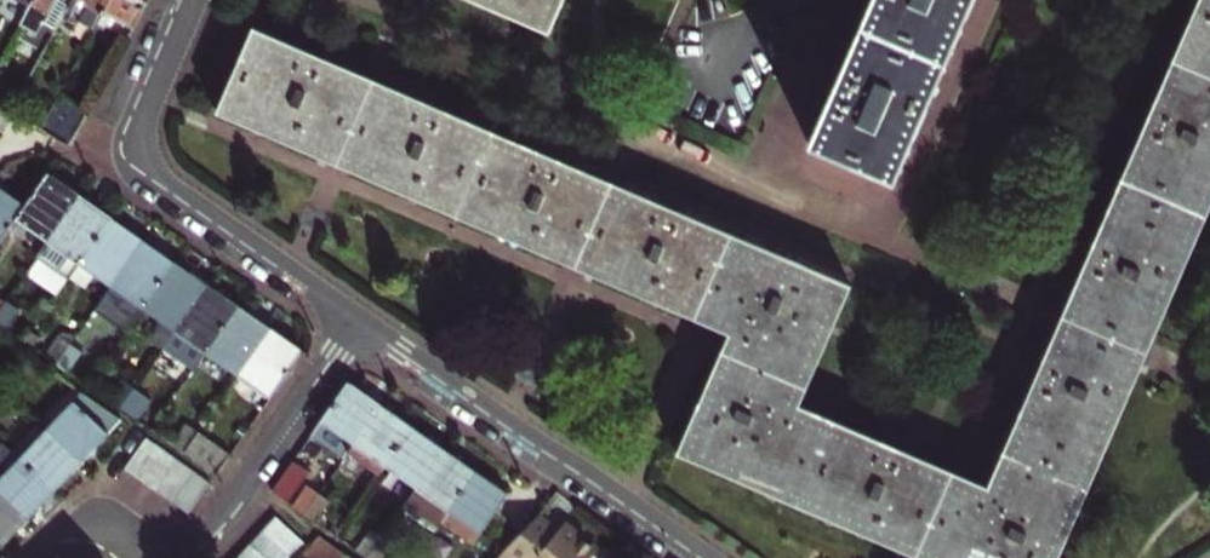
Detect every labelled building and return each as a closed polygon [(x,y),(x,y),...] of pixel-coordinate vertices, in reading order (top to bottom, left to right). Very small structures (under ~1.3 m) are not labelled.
[(29,10),(34,0),(10,0),(29,10)] [(29,10),(20,25),(36,33),(39,27),(53,35),(68,7),(70,5),(72,0),(34,0),(29,10)] [(81,14),(89,0),(72,0),(70,5),(68,7),(81,14)] [(81,14),(78,20),(94,29),(96,26),(111,0),(89,0),(81,14)] [(150,0),(111,0),(96,26),(104,30),(105,27),(129,39),(150,0)] [(253,28),(215,113),(319,158),(362,176),(543,255),(605,282),(728,335),(720,352),(716,362),(692,418),(676,454),(863,535),(904,553),(915,557),(1056,557),(1140,367),(1146,352),(1151,341),(1168,301),(1209,205),(1209,0),(1199,0),(1178,50),(1168,71),(1066,304),(1055,330),(1039,368),(1032,382),(986,488),(797,406),(849,287),(253,28)] [(548,35),(563,0),(467,0),(548,35)] [(810,148),(894,184),(975,0),(874,0),(837,86),(810,148)] [(47,114),(76,131),(85,114),(57,96),(47,114)] [(0,105),(0,131),(4,133),(15,114),(0,105)] [(39,129),(67,146),(76,131),(47,114),(39,129)] [(48,240),(80,195),(74,191),(72,193),(62,186),(46,175),(22,209),(16,218),(48,240)] [(16,218),(22,209),(8,198),(0,193),(0,241),(16,218)] [(70,276),(80,262),(110,220),(95,209),(84,202),(86,199),(80,195),(48,240),(37,256),(69,279),(70,276)] [(112,284),(143,239),(138,236),(136,238),(122,228),(110,220),(80,262),(96,273),(112,284)] [(149,244),(143,239),(112,284),(93,311),(125,333),(144,306),(173,264),(157,253),(148,246),(149,244)] [(58,294),(69,279),(37,256),(26,271),(58,294)] [(96,273),(80,262),(70,276),(86,287),(96,273)] [(175,329),(207,284),(201,280),(199,282),(188,274),(173,264),(144,306),(163,320),(150,339),(162,348),(175,329)] [(175,329),(207,351),(237,309),(222,298),(212,291),(213,289),(207,284),(175,329)] [(207,351),(238,373),(270,328),(265,325),(263,327),(250,318),(237,309),(207,351)] [(270,328),(238,373),(270,395),(268,398),(270,399),(303,351),(302,350),(300,353),(287,343),(274,334),(276,332),(270,328)] [(0,336),(0,350),(1,350),(8,342),(0,336)] [(56,364),(70,344),(58,336),(45,356),(56,364)] [(0,351),(0,378),(0,379),(23,352),(8,342),(1,350),(0,351)] [(81,352),(70,344),(56,364),(67,371),(81,352)] [(134,388),(122,380),(108,400),(119,408),(134,388)] [(346,453),(354,442),(380,405),(375,401),(373,403),(364,396),(348,386),(350,383),(348,382),(310,435),(343,458),(346,453)] [(134,388),(119,408),(130,416),(144,396),(134,388)] [(87,458),(86,457),(102,440),(121,420),(85,395),(50,433),(82,463),(87,458)] [(380,405),(354,442),(346,453),(377,476),(386,465),(411,430),(394,418),(385,411),(387,409),(380,405)] [(82,463),(50,433),(40,423),(13,452),(23,461),(54,490),(67,477),(76,467),(77,469),(82,463)] [(172,444),(183,452),(197,432),(186,424),(172,444)] [(411,430),(386,465),(417,487),(444,449),(438,445),(436,447),(425,440),(411,430)] [(197,432),(183,452),(216,475),(231,454),(198,431),(197,432)] [(163,450),(146,437),(124,469),(125,470),(127,468),(142,478),(158,490),(173,501),(188,512),(187,514),(188,514),(210,483),(194,472),(178,461),(177,460),(163,450)] [(417,487),(405,506),(436,528),(437,527),(474,474),(459,464),(448,456),(450,453),(444,449),(417,487)] [(0,485),(0,493),(28,520),(34,515),(32,513),(41,504),(54,490),(23,461),(0,485)] [(309,472),(292,461),(270,491),(288,503),(309,472)] [(474,474),(437,527),(469,550),(508,494),(502,490),(500,492),(489,484),(474,474)] [(293,506),(304,513),(317,494),(307,487),(293,506)] [(28,520),(0,493),(0,548),(1,549),(3,548),(1,546),(9,537),(22,524),(24,525),(28,520)] [(329,503),(317,494),(304,513),(315,522),(329,503)] [(496,557),(590,557),(596,550),(575,533),(562,523),(555,531),(537,517),(496,557)] [(290,555),(303,542),(276,518),(264,531),(252,544),(240,557),(239,557),(288,557),(290,555)] [(367,557),(368,557),(381,539),(370,531),(356,551),(367,557)] [(319,537),(303,554),(308,557),(344,557),(346,556),(319,537)] [(381,539),(368,557),(384,557),(392,547),(381,539)]
